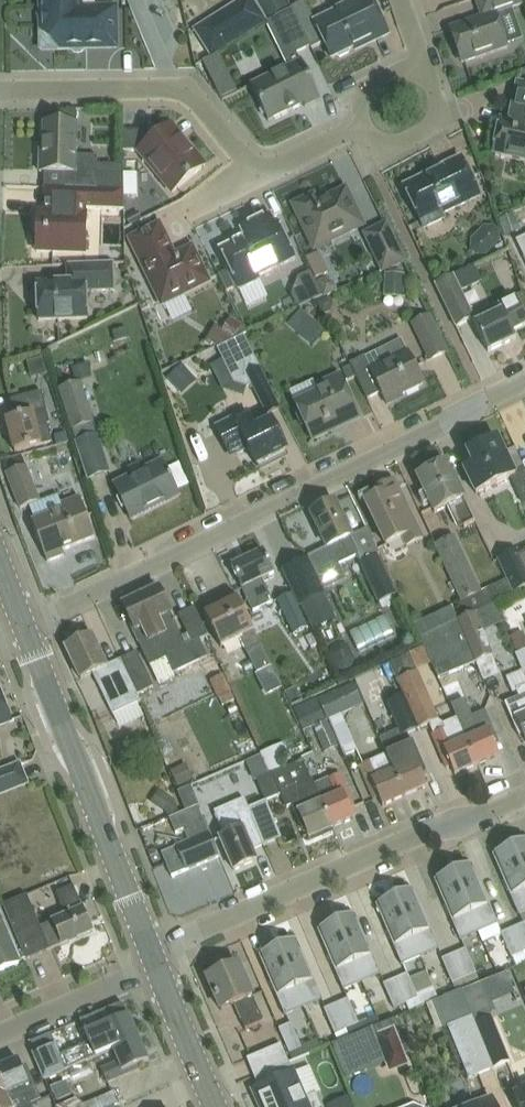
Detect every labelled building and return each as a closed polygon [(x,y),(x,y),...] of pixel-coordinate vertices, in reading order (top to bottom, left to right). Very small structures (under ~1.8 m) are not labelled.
[(116,8),(95,8),(95,3),(93,0),(41,0),(41,33),(58,49),(116,48),(116,8)] [(255,0),(237,0),(193,28),(211,57),(268,19),(255,0)] [(256,0),(268,19),(287,6),(283,0),(256,0)] [(372,0),(361,0),(315,22),(305,1),(292,7),(292,9),(311,46),(323,41),(332,58),(370,40),(372,43),(389,35),(372,0)] [(462,63),(507,48),(495,14),(523,4),(523,3),(524,2),(524,0),(475,0),(481,17),(450,28),(462,63)] [(276,17),(275,17),(276,18),(294,55),(296,53),(298,53),(311,46),(292,9),(276,17)] [(218,54),(202,62),(207,73),(220,99),(236,91),(223,65),(218,54)] [(288,68),(251,86),(268,121),(303,104),(305,107),(320,99),(301,61),(288,68)] [(501,120),(493,154),(524,161),(524,84),(517,82),(511,113),(515,114),(513,122),(501,120)] [(40,154),(39,172),(66,173),(66,187),(44,186),(44,188),(124,191),(124,175),(97,174),(98,163),(98,157),(76,156),(76,143),(77,125),(77,110),(67,110),(67,124),(43,124),(43,154),(40,154)] [(138,151),(172,193),(202,169),(200,167),(201,163),(195,155),(191,156),(180,142),(183,139),(171,125),(153,140),(145,131),(123,131),(123,151),(138,151)] [(480,197),(470,177),(461,158),(440,167),(442,170),(405,189),(424,228),(444,219),(442,215),(480,197)] [(33,232),(31,236),(32,241),(33,244),(37,248),(37,252),(59,253),(84,253),(84,254),(85,254),(87,209),(124,210),(124,191),(44,188),(44,189),(67,190),(67,204),(54,204),(51,208),(51,213),(43,213),(38,213),(38,229),(33,232)] [(363,225),(346,189),(331,197),(332,199),(318,205),(314,195),(293,205),(315,249),(363,225)] [(514,214),(499,220),(505,236),(520,230),(514,214)] [(226,293),(238,287),(239,290),(259,280),(258,278),(295,260),(286,242),(277,222),(274,223),(271,216),(241,230),(245,238),(220,250),(229,269),(218,275),(226,293)] [(366,235),(383,271),(403,261),(386,225),(366,235)] [(162,304),(208,281),(192,249),(174,257),(159,226),(131,239),(162,304)] [(470,240),(470,251),(476,257),(485,256),(499,243),(500,234),(492,226),(484,227),(470,240)] [(516,241),(524,259),(524,236),(516,241)] [(501,244),(494,247),(497,253),(504,250),(501,244)] [(318,253),(306,259),(315,278),(328,272),(318,253)] [(112,263),(68,265),(68,283),(37,284),(39,321),(87,319),(86,291),(113,290),(112,263)] [(322,297),(315,284),(310,272),(297,278),(291,296),(297,309),(322,297)] [(403,289),(404,275),(385,274),(384,288),(403,289)] [(435,284),(456,328),(474,319),(454,275),(435,284)] [(486,299),(503,290),(496,275),(478,284),(486,299)] [(324,279),(315,284),(322,297),(337,289),(333,283),(324,279)] [(524,325),(524,316),(516,297),(499,306),(502,312),(475,325),(488,352),(516,339),(512,331),(524,325)] [(310,319),(300,311),(288,325),(297,333),(310,319)] [(447,353),(429,317),(413,325),(430,361),(447,353)] [(224,334),(233,339),(245,334),(242,326),(233,320),(224,334)] [(125,328),(112,333),(115,342),(129,338),(125,328)] [(217,348),(234,380),(235,382),(247,386),(252,384),(267,415),(282,408),(245,336),(244,337),(217,348)] [(365,358),(350,366),(356,376),(368,400),(381,393),(387,405),(393,402),(392,400),(424,384),(408,353),(408,352),(401,337),(364,356),(365,358)] [(87,364),(71,369),(75,383),(92,378),(87,364)] [(190,376),(180,366),(167,378),(177,389),(190,376)] [(350,366),(342,370),(347,380),(356,376),(350,366)] [(358,414),(349,394),(344,383),(338,386),(335,378),(317,387),(320,394),(296,406),(312,440),(332,431),(360,418),(358,414)] [(81,382),(60,388),(88,480),(110,473),(81,382)] [(47,411),(42,391),(10,399),(15,418),(7,420),(15,452),(41,445),(41,444),(53,441),(48,423),(50,423),(47,411)] [(256,430),(248,412),(217,428),(229,453),(237,455),(249,449),(257,466),(287,452),(272,422),(256,430)] [(203,429),(211,450),(221,445),(213,425),(203,429)] [(65,433),(53,436),(56,445),(67,442),(65,433)] [(515,475),(498,439),(468,453),(474,467),(465,471),(476,494),(515,475)] [(72,449),(56,451),(57,465),(73,464),(72,449)] [(22,456),(2,461),(7,474),(21,509),(26,507),(39,502),(26,466),(22,456)] [(171,477),(169,478),(161,462),(115,485),(132,520),(179,497),(177,493),(171,481),(173,480),(171,477)] [(474,520),(447,463),(417,478),(434,513),(448,506),(453,516),(458,514),(463,526),(474,520)] [(402,538),(406,546),(422,539),(403,501),(394,481),(393,482),(396,487),(384,493),(381,488),(370,493),(373,499),(365,503),(375,523),(386,546),(402,538)] [(39,502),(26,507),(32,522),(47,562),(64,555),(63,551),(95,538),(80,498),(78,498),(72,489),(39,502)] [(306,557),(281,569),(291,591),(299,607),(301,607),(312,630),(336,619),(325,595),(322,590),(315,575),(336,565),(357,555),(360,562),(375,555),(376,556),(379,554),(367,528),(351,536),(344,523),(335,503),(312,514),(327,547),(306,557)] [(438,543),(434,545),(460,602),(481,592),(481,591),(454,536),(438,543)] [(520,554),(517,547),(497,557),(507,578),(506,579),(513,593),(524,587),(524,552),(520,554)] [(264,551),(232,567),(241,587),(244,594),(253,611),(253,612),(274,602),(262,579),(274,573),(273,571),(264,551)] [(396,597),(411,591),(396,553),(380,559),(396,597)] [(360,562),(359,563),(382,609),(397,601),(376,556),(375,555),(360,562)] [(166,657),(173,673),(207,656),(199,640),(208,636),(196,608),(179,615),(191,642),(185,645),(158,588),(124,605),(128,613),(126,613),(128,617),(130,616),(133,624),(130,625),(150,665),(166,657)] [(215,610),(205,615),(215,635),(221,648),(239,639),(246,653),(257,675),(271,668),(260,645),(258,640),(252,629),(245,615),(237,597),(233,590),(211,602),(215,610)] [(291,593),(276,601),(293,636),(308,628),(291,593)] [(452,607),(412,626),(419,639),(458,621),(452,607)] [(467,617),(458,621),(475,663),(493,656),(482,632),(475,613),(467,617)] [(458,621),(419,639),(423,647),(438,679),(475,663),(458,621)] [(509,637),(516,653),(524,649),(524,639),(522,632),(509,637)] [(112,714),(141,700),(138,694),(121,659),(106,666),(91,634),(65,647),(81,680),(93,674),(112,714)] [(331,647),(329,656),(335,669),(343,672),(352,668),(354,660),(347,647),(339,643),(331,647)] [(137,651),(121,659),(138,694),(154,686),(137,651)] [(409,654),(392,661),(421,728),(429,724),(434,734),(432,735),(438,748),(447,769),(451,767),(455,775),(477,766),(457,717),(444,722),(440,720),(418,670),(411,653),(409,654)] [(522,669),(506,676),(513,693),(517,691),(519,697),(505,703),(519,736),(523,735),(524,739),(524,675),(522,669)] [(309,682),(316,695),(336,686),(329,672),(309,682)] [(223,674),(209,681),(211,685),(217,699),(218,698),(222,706),(235,701),(235,700),(232,692),(231,693),(228,685),(225,679),(223,674)] [(455,681),(442,687),(448,699),(461,693),(455,681)] [(353,684),(318,700),(322,710),(327,721),(362,705),(353,684)] [(295,687),(285,693),(292,707),(303,701),(295,687)] [(10,722),(0,695),(0,726),(10,722)] [(418,730),(403,695),(387,702),(402,737),(418,730)] [(318,696),(292,708),(298,721),(322,710),(318,700),(317,697),(318,696)] [(477,766),(499,756),(496,747),(500,745),(485,710),(473,715),(465,698),(451,704),(457,717),(477,766)] [(327,752),(339,746),(328,722),(316,727),(327,752)] [(423,778),(427,776),(412,742),(397,748),(390,732),(379,737),(387,755),(405,797),(427,787),(423,778)] [(284,742),(260,753),(261,756),(269,774),(269,776),(270,777),(303,762),(302,759),(293,763),(284,742)] [(314,754),(302,759),(303,762),(309,776),(321,770),(314,754)] [(387,755),(374,761),(360,766),(374,800),(379,798),(383,806),(405,797),(387,755)] [(268,777),(259,756),(245,762),(254,783),(257,782),(257,781),(268,777)] [(270,777),(258,782),(266,801),(281,795),(286,807),(292,805),(293,807),(294,810),(302,830),(306,828),(310,838),(332,828),(322,802),(314,785),(312,781),(309,776),(303,762),(270,777)] [(185,764),(169,772),(177,788),(193,780),(185,764)] [(27,784),(20,765),(0,773),(0,794),(27,784)] [(315,785),(314,785),(322,802),(332,828),(355,818),(351,809),(355,808),(347,787),(342,774),(329,780),(328,779),(315,785)] [(179,815),(173,800),(165,794),(157,808),(172,817),(179,815)] [(220,837),(234,870),(257,860),(253,850),(264,846),(249,808),(245,798),(214,811),(225,835),(220,837)] [(265,801),(249,808),(264,846),(281,839),(265,801)] [(189,842),(162,854),(172,877),(219,857),(198,807),(170,819),(176,834),(184,830),(189,842)] [(524,878),(524,841),(511,847),(524,878)] [(511,847),(493,855),(519,915),(524,913),(524,878),(511,847)] [(472,864),(453,872),(479,932),(498,924),(472,864)] [(460,940),(479,932),(453,872),(434,880),(460,940)] [(53,922),(62,944),(93,931),(73,886),(57,893),(67,916),(53,922)] [(395,897),(421,957),(440,949),(414,889),(395,897)] [(395,897),(376,905),(402,966),(421,957),(395,897)] [(4,908),(26,960),(62,944),(53,922),(39,928),(27,899),(4,908)] [(336,922),(363,983),(381,975),(355,914),(336,922)] [(5,971),(19,965),(0,918),(0,973),(5,971)] [(336,922),(318,930),(344,991),(363,983),(336,922)] [(523,953),(524,952),(524,924),(524,923),(512,929),(523,953)] [(523,953),(512,929),(501,934),(511,958),(523,953)] [(296,939),(278,947),(304,1008),(323,1000),(296,939)] [(285,1016),(304,1008),(278,947),(259,955),(285,1016)] [(466,947),(453,953),(468,987),(481,982),(466,947)] [(442,958),(453,982),(457,992),(468,987),(453,953),(442,958)] [(245,1030),(264,1022),(239,964),(207,978),(216,999),(221,1010),(234,1005),(245,1030)] [(408,972),(395,978),(406,1002),(405,1002),(409,1012),(439,999),(434,988),(417,995),(408,972)] [(394,1007),(405,1002),(406,1002),(395,978),(384,982),(394,1007)] [(483,983),(461,992),(472,1017),(472,1016),(473,1018),(474,1018),(476,1023),(492,1017),(490,1014),(495,1012),(492,1004),(483,983)] [(366,1019),(359,1022),(348,998),(336,1003),(347,1027),(346,1028),(350,1037),(370,1027),(366,1019)] [(347,1027),(336,1003),(324,1008),(335,1033),(346,1028),(347,1027)] [(111,1049),(111,1050),(138,1038),(129,1016),(120,1020),(118,1016),(85,1031),(89,1042),(59,1055),(54,1044),(32,1053),(43,1077),(88,1059),(111,1049)] [(472,1017),(448,1026),(469,1079),(494,1068),(476,1023),(474,1018),(473,1018),(472,1016),(472,1017)] [(494,1068),(510,1062),(492,1017),(476,1023),(494,1068)] [(279,1027),(289,1052),(293,1061),(322,1048),(317,1039),(301,1046),(291,1022),(279,1027)] [(393,1031),(378,1037),(387,1061),(388,1061),(403,1055),(410,1052),(400,1028),(393,1031)] [(355,1036),(335,1044),(347,1076),(368,1068),(355,1036)] [(101,1070),(107,1083),(139,1070),(137,1066),(148,1061),(138,1038),(111,1050),(117,1063),(101,1070)] [(288,1063),(280,1044),(246,1059),(254,1077),(288,1063)] [(312,1064),(323,1089),(336,1084),(326,1058),(312,1064)] [(0,1067),(0,1080),(11,1106),(32,1106),(31,1103),(40,1099),(26,1067),(22,1069),(18,1060),(0,1067)] [(316,1093),(304,1098),(288,1063),(254,1077),(259,1088),(256,1089),(258,1094),(257,1098),(261,1106),(322,1106),(316,1093)] [(401,1086),(415,1083),(412,1069),(398,1072),(401,1086)] [(67,1079),(52,1086),(58,1100),(73,1094),(67,1079)] [(0,1080),(0,1106),(11,1106),(0,1080)] [(515,1093),(521,1106),(524,1106),(524,1089),(515,1093)] [(77,1096),(55,1106),(56,1106),(82,1106),(77,1096)] [(492,1098),(470,1106),(495,1106),(492,1098)]
